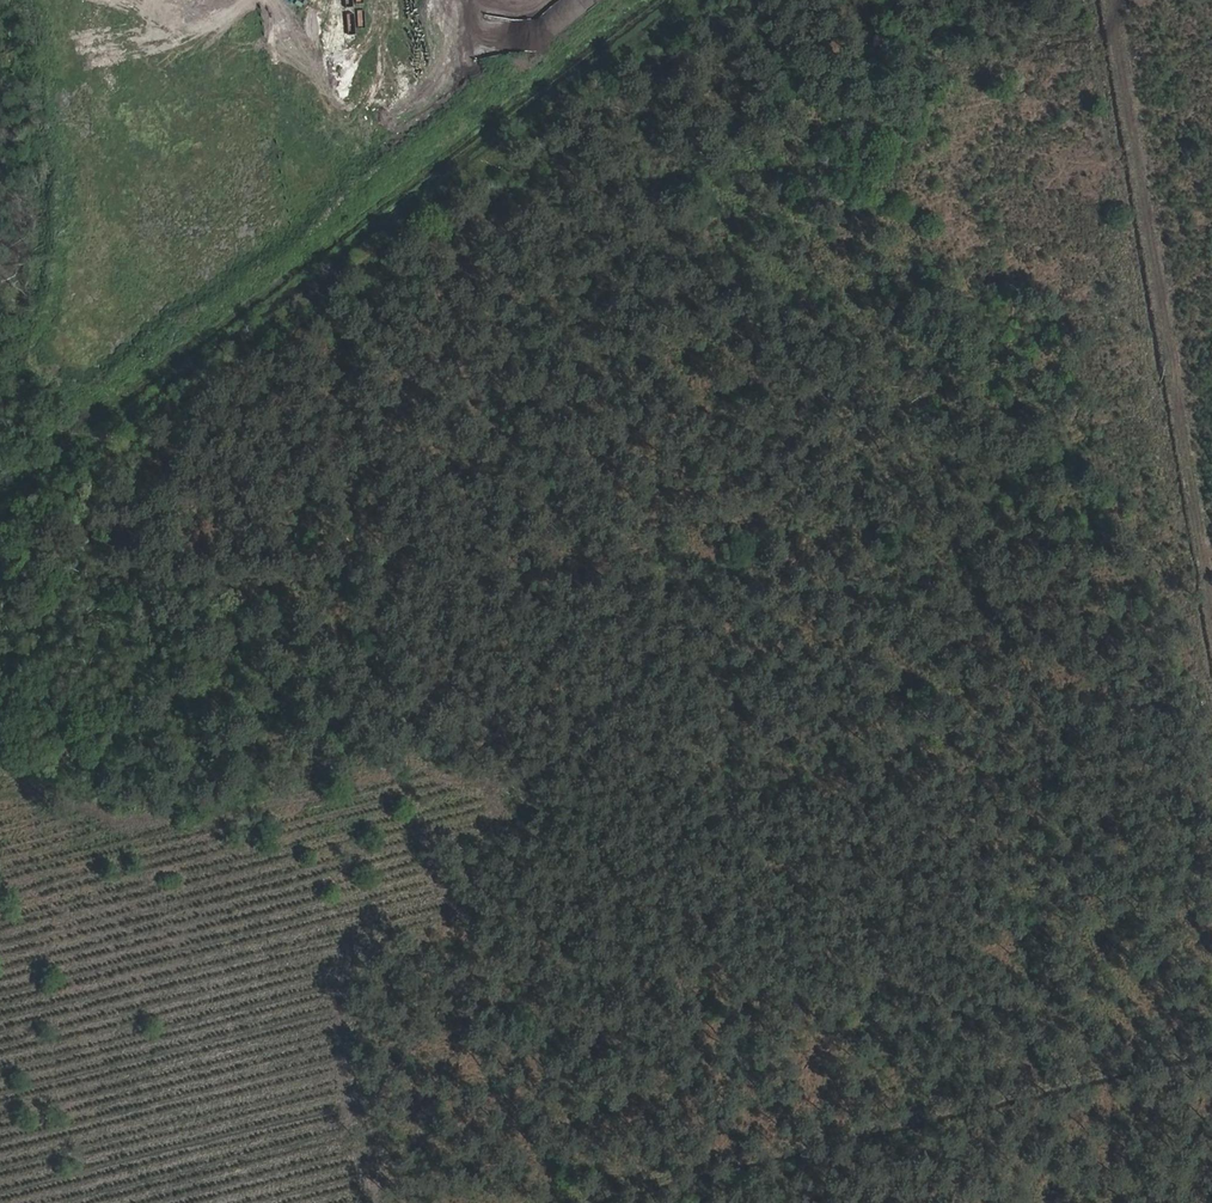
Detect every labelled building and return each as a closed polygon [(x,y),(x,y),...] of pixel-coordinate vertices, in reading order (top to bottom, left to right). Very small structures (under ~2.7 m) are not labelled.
[(540,15),(562,0),(530,0),(540,15)]
